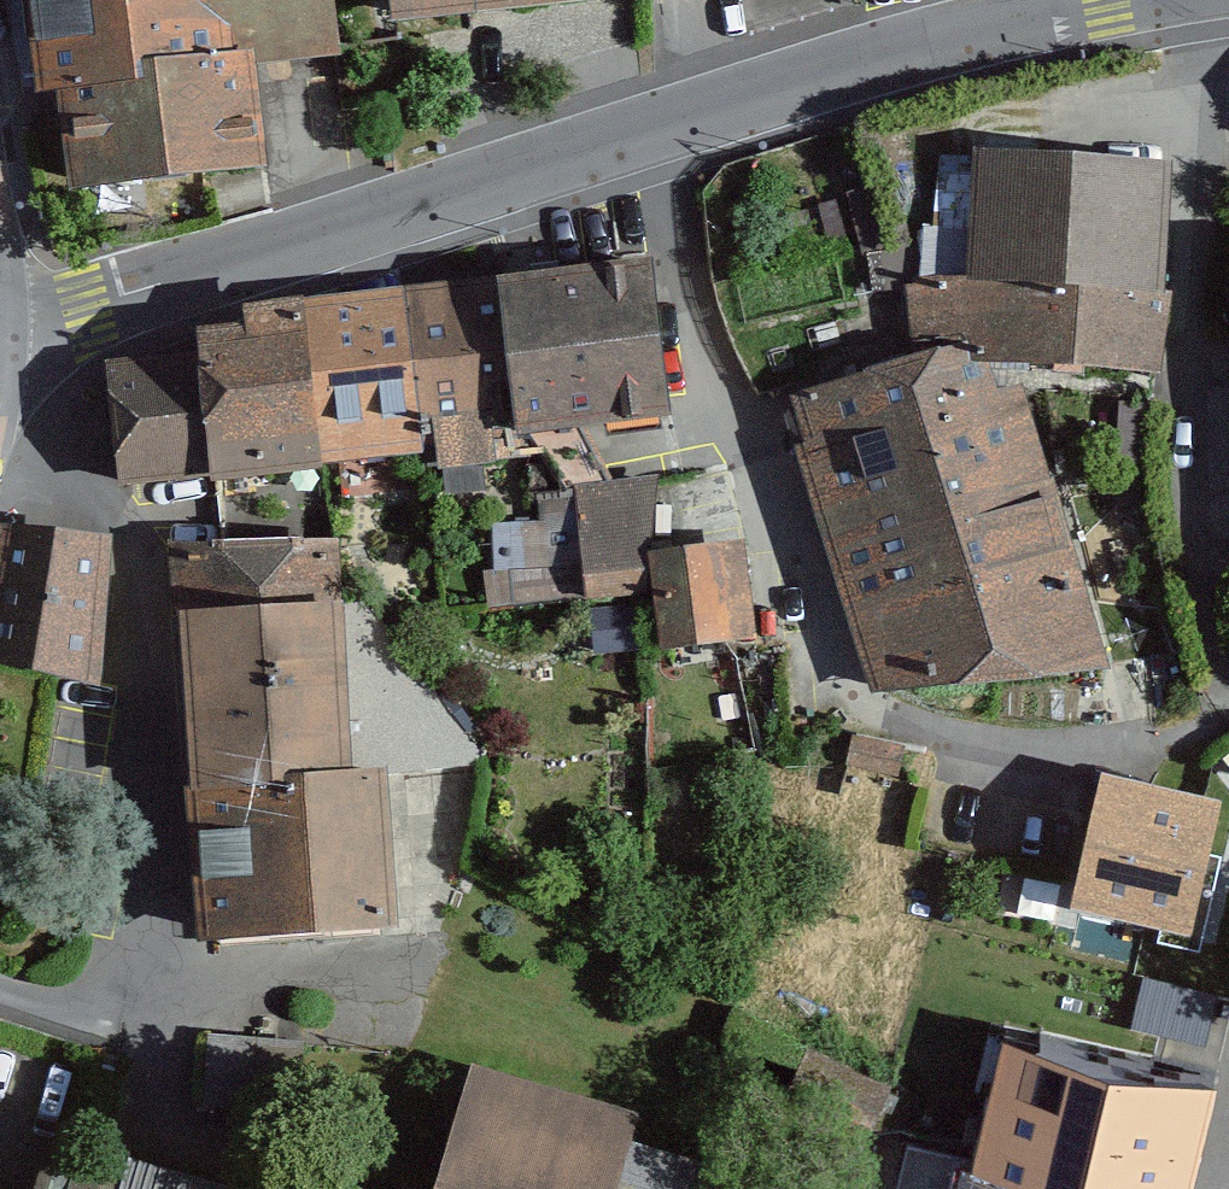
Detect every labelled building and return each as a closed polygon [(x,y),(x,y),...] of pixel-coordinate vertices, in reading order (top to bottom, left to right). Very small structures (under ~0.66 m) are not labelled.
[(53,91),(78,88),(88,181),(270,161),(260,63),(341,55),(335,0),(43,0),(53,91)] [(386,24),(601,0),(384,0),(386,24)] [(1160,164),(963,153),(956,288),(1152,299),(1160,164)] [(652,266),(259,311),(261,330),(209,336),(211,356),(224,465),(225,479),(490,448),(488,428),(668,407),(652,266)] [(956,288),(916,285),(912,356),(1148,369),(1152,299),(956,288)] [(224,465),(211,356),(114,367),(126,476),(224,465)] [(1018,374),(820,423),(894,716),(1091,667),(1018,374)] [(645,485),(584,490),(582,504),(554,502),(553,523),(497,528),(495,604),(653,591),(659,648),(745,635),(734,542),(648,554),(645,485)] [(11,533),(0,624),(0,661),(93,672),(109,545),(11,533)] [(323,559),(190,565),(204,879),(206,935),(374,928),(368,788),(333,789),(323,559)] [(1222,801),(1105,773),(1072,907),(1190,935),(1222,801)] [(1146,980),(1138,1025),(1206,1038),(1215,992),(1146,980)] [(1001,1021),(967,1162),(1082,1188),(1185,1188),(1213,1070),(1001,1021)] [(469,1073),(433,1188),(717,1188),(720,1179),(607,1145),(615,1118),(469,1073)] [(967,1162),(961,1188),(1082,1188),(967,1162)] [(50,1188),(133,1188),(135,1179),(54,1165),(50,1188)]
